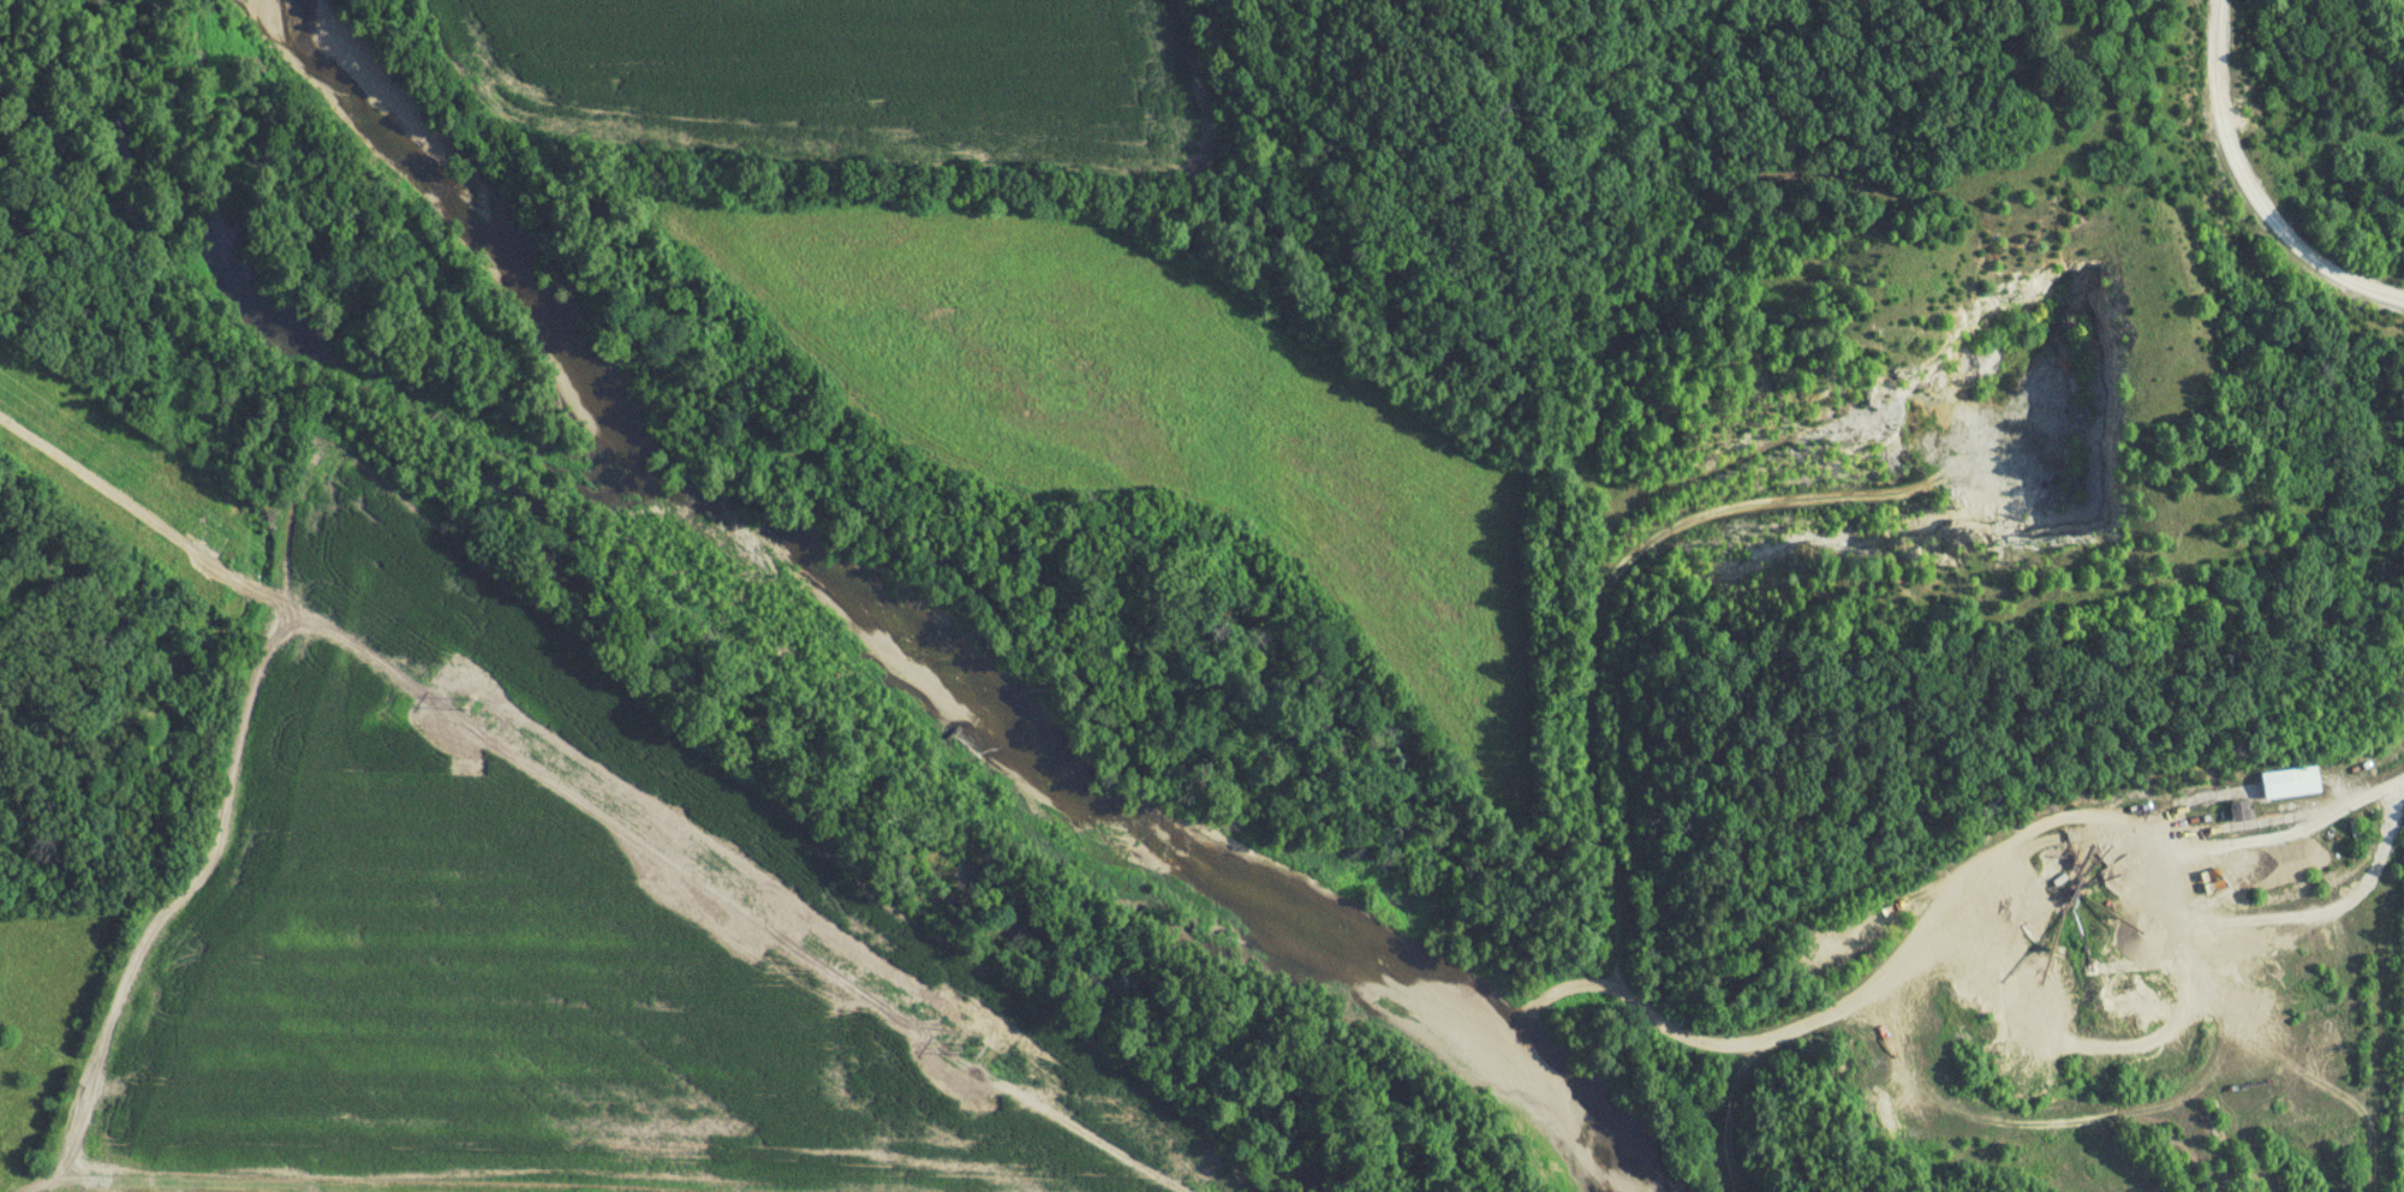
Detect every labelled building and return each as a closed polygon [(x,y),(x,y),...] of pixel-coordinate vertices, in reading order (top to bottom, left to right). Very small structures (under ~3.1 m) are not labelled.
[(2321,794),(2318,768),(2262,773),(2265,800),(2321,794)] [(2234,822),(2250,821),(2248,802),(2232,804),(2234,822)]
